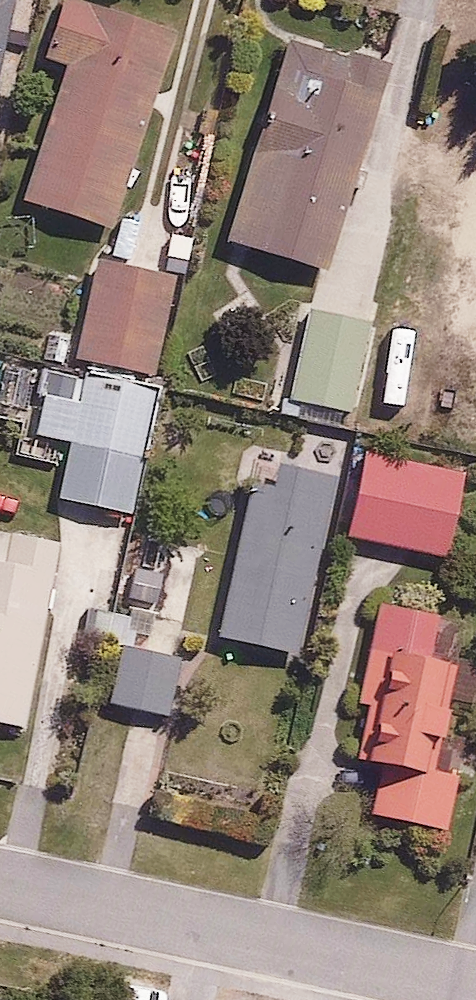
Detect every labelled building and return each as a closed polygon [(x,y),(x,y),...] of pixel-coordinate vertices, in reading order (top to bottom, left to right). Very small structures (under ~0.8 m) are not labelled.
[(9,0),(0,0),(0,45),(9,0)] [(67,0),(63,0),(48,50),(71,57),(25,207),(107,232),(169,31),(67,0)] [(389,62),(266,30),(213,232),(336,264),(389,62)] [(175,274),(95,258),(76,355),(157,370),(175,274)] [(374,316),(314,302),(291,398),(352,412),(374,316)] [(152,388),(80,375),(77,395),(41,388),(32,438),(67,445),(57,501),(129,514),(152,388)] [(339,532),(440,554),(458,465),(357,444),(339,532)] [(334,484),(256,464),(214,627),(292,647),(334,484)] [(16,719),(50,545),(0,536),(0,716),(16,719)] [(427,759),(454,609),(374,595),(346,758),(378,764),(370,813),(447,827),(458,765),(427,759)] [(181,657),(125,642),(110,699),(166,714),(181,657)]
